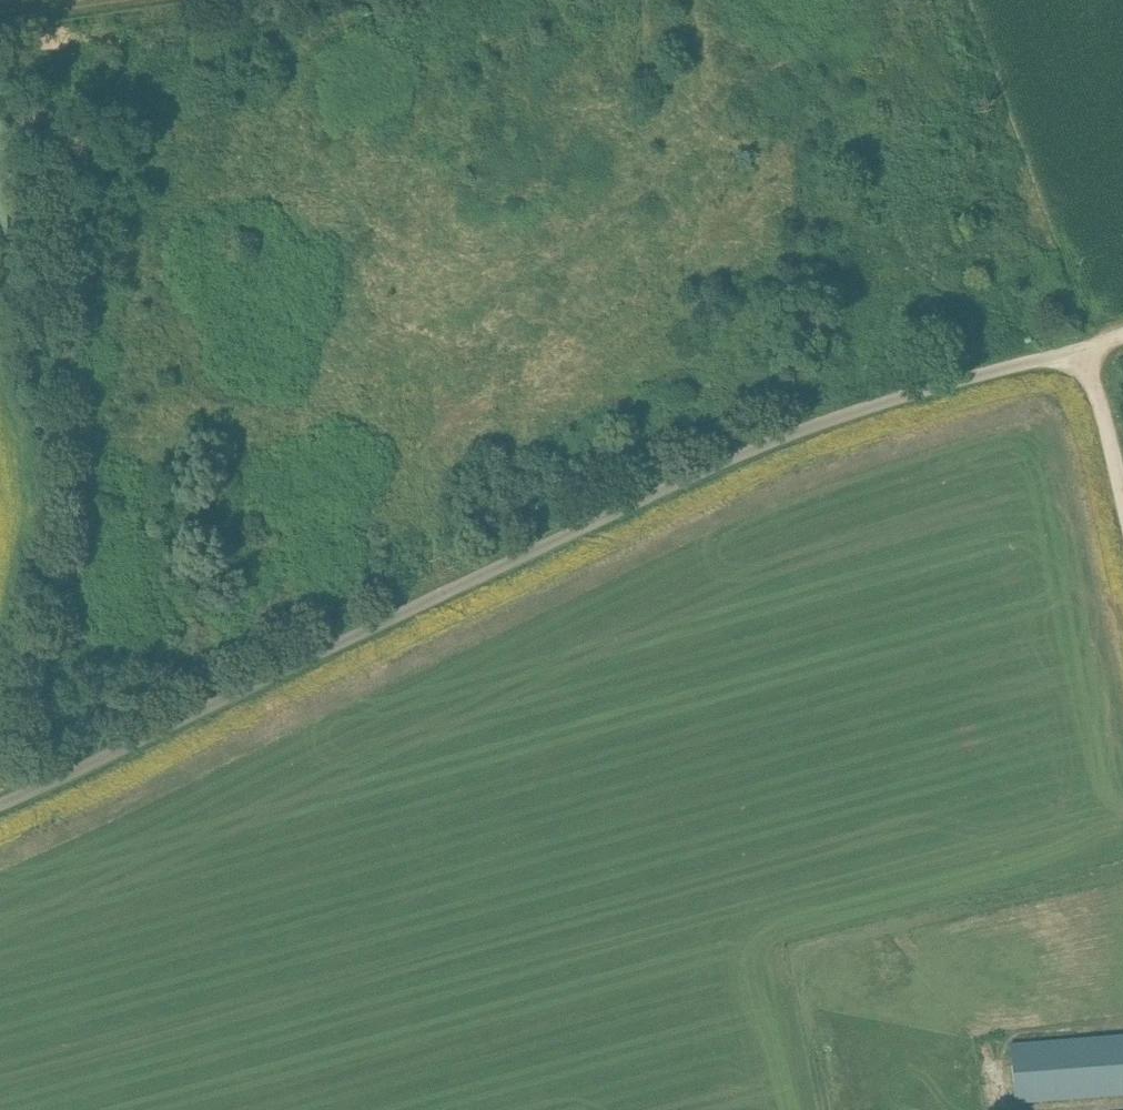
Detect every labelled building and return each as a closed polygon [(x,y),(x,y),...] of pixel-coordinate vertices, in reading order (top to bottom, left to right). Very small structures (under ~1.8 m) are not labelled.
[(1122,1094),(1122,1036),(1010,1045),(1015,1103),(1122,1094)]
